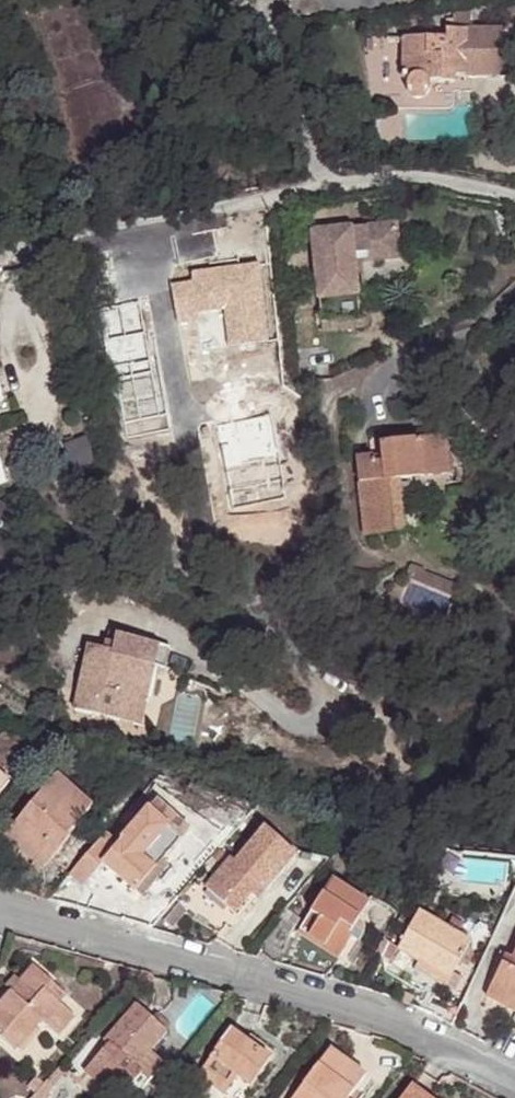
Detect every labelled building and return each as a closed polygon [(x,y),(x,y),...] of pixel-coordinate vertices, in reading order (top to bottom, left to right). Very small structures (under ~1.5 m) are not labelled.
[(503,83),(504,33),(466,33),(467,12),(450,12),(450,32),(440,32),(440,41),(397,40),(396,86),(399,87),(400,93),(404,100),(409,104),(415,104),(422,102),(425,98),(427,94),(427,86),(449,87),(449,81),(503,83)] [(221,171),(217,160),(205,163),(208,174),(221,171)] [(384,240),(303,245),(308,340),(352,338),(351,317),(343,317),(343,308),(342,291),(341,277),(348,276),(386,274),(384,240)] [(350,307),(343,308),(343,317),(351,317),(350,307)] [(4,428),(17,425),(0,369),(0,416),(4,428)] [(447,481),(443,444),(380,451),(382,462),(356,464),(364,541),(390,538),(384,487),(398,485),(447,481)] [(390,538),(403,536),(398,485),(384,487),(390,538)] [(425,575),(410,569),(406,583),(419,589),(424,577),(425,575)] [(454,603),(460,592),(424,577),(419,589),(454,603)] [(114,673),(116,644),(111,643),(114,618),(76,615),(74,632),(48,630),(42,696),(111,702),(114,673)] [(131,619),(114,618),(111,643),(116,644),(129,645),(131,619)] [(0,759),(0,781),(11,769),(0,759)] [(93,797),(59,767),(5,827),(43,861),(71,831),(67,826),(93,797)] [(117,837),(106,827),(67,865),(80,877),(94,863),(100,856),(126,883),(131,887),(163,857),(190,829),(159,797),(117,837)] [(253,877),(261,884),(296,848),(265,819),(233,854),(227,849),(201,878),(231,905),(248,888),(245,885),(253,877)] [(100,856),(94,863),(121,889),(126,883),(100,856)] [(163,857),(131,887),(138,894),(169,864),(163,857)] [(371,897),(335,872),(300,926),(339,952),(354,932),(350,929),(371,897)] [(253,892),(261,884),(253,877),(245,885),(248,888),(253,892)] [(394,950),(417,961),(450,977),(468,938),(414,912),(394,950)] [(514,1004),(514,948),(509,960),(502,957),(486,990),(514,1004)] [(55,981),(35,961),(0,999),(0,1035),(11,1047),(38,1021),(55,1036),(76,1015),(62,1000),(47,989),(55,981)] [(450,977),(417,961),(414,969),(447,984),(450,977)] [(69,994),(55,981),(47,989),(62,1000),(69,994)] [(141,1066),(160,1046),(177,1028),(147,1004),(113,1041),(116,1044),(92,1070),(122,1097),(146,1071),(141,1066)] [(276,1060),(237,1030),(201,1072),(228,1092),(241,1075),(255,1086),(276,1060)] [(171,1056),(160,1046),(141,1066),(146,1071),(153,1076),(171,1056)] [(291,1097),(348,1097),(367,1073),(332,1047),(291,1097)] [(412,1082),(400,1097),(434,1097),(412,1082)]
